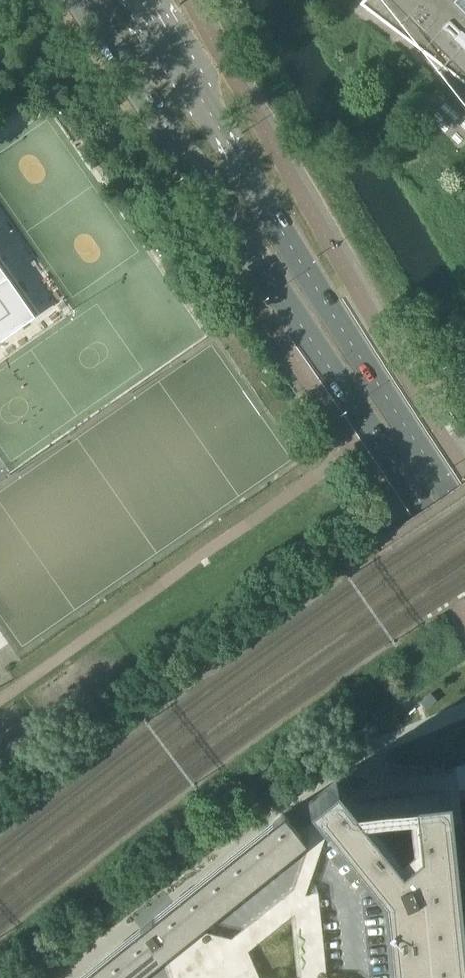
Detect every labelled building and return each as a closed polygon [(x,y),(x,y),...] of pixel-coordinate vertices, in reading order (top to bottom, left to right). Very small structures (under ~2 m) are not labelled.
[(360,3),(367,9),(464,83),(464,0),(363,0),(360,3)] [(39,313),(0,257),(0,341),(39,313)] [(420,702),(426,709),(437,700),(430,693),(420,702)] [(447,790),(409,794),(416,846),(400,858),(334,777),(307,798),(381,892),(389,977),(464,977),(464,968),(447,790)] [(162,957),(197,930),(299,847),(307,841),(298,830),(295,826),(284,813),(274,821),(272,822),(272,823),(269,825),(160,913),(79,977),(136,977),(162,957)]
